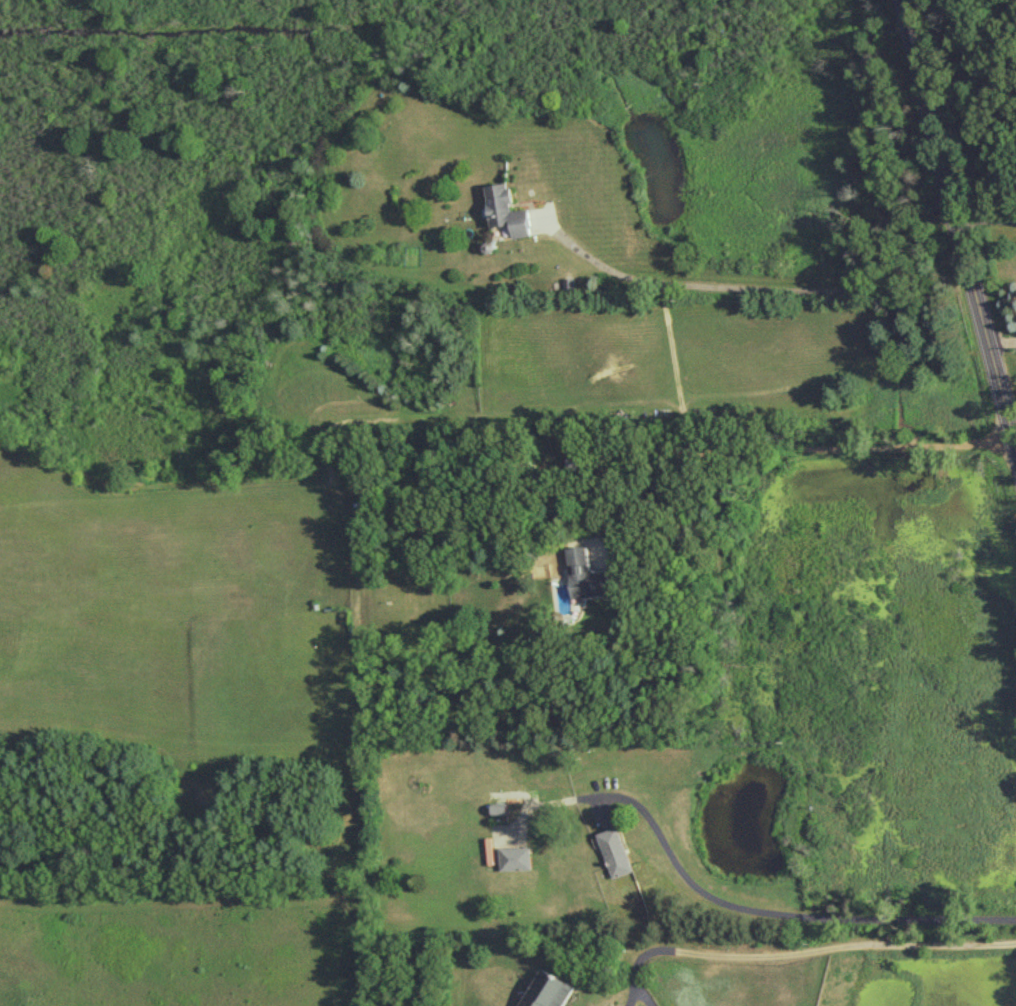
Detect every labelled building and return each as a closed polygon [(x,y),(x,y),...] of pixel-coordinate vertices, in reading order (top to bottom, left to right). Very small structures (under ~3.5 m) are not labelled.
[(492,227),(512,225),(514,238),(533,235),(529,208),(512,211),(511,202),(513,202),(510,182),(486,185),(492,227)] [(565,466),(583,466),(583,450),(565,450),(565,466)] [(566,547),(573,598),(615,593),(612,569),(590,571),(587,544),(566,547)] [(634,871),(619,826),(597,833),(612,878),(634,871)] [(498,847),(499,870),(529,869),(529,847),(498,847)] [(575,985),(540,968),(521,1005),(564,1005),(575,985)]
